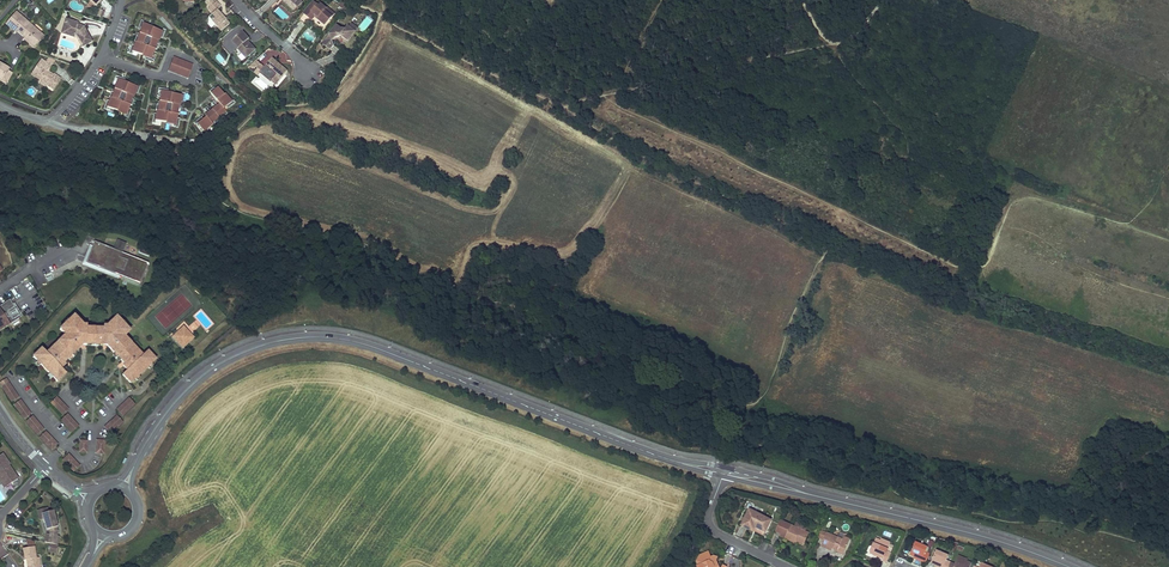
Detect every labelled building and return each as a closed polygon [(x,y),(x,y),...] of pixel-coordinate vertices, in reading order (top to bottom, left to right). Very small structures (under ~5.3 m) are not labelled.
[(294,10),(302,1),(300,0),(297,0),(293,5),(288,0),(283,0),(294,10)] [(222,31),(230,23),(217,9),(221,6),(217,1),(208,8),(213,13),(209,17),(222,31)] [(319,6),(313,1),(303,13),(311,19),(314,15),(324,24),(331,16),(323,9),(325,7),(320,4),(319,6)] [(22,34),(31,23),(27,20),(26,21),(20,16),(21,15),(17,11),(14,15),(13,15),(10,19),(10,20),(6,24),(11,27),(12,26),(18,31),(22,34)] [(364,33),(372,19),(366,16),(358,30),(364,33)] [(94,41),(85,25),(79,23),(79,21),(67,18),(62,33),(75,37),(75,35),(76,35),(83,47),(94,41)] [(144,20),(142,19),(139,27),(138,28),(141,29),(140,33),(141,33),(139,39),(138,42),(137,41),(135,45),(133,44),(132,45),(129,53),(132,54),(133,51),(146,56),(145,59),(146,59),(154,62),(155,59),(153,58),(156,48),(158,49),(159,46),(160,43),(157,42),(158,40),(159,40),(161,37),(163,38),(164,37),(167,29),(164,28),(163,30),(143,23),(144,20)] [(35,26),(31,23),(22,34),(25,37),(31,42),(30,44),(34,47),(38,43),(42,39),(45,35),(41,31),(40,33),(33,27),(35,26)] [(329,50),(333,45),(332,41),(334,38),(340,36),(347,41),(354,31),(347,26),(345,29),(342,29),(336,25),(329,34),(329,35),(322,45),(329,50)] [(251,51),(254,51),(257,48),(249,39),(251,38),(244,31),(243,31),(234,40),(240,47),(239,48),(244,53),(241,56),(245,60),(251,54),(251,51)] [(266,64),(270,59),(264,54),(260,59),(266,64)] [(175,57),(170,70),(188,77),(193,63),(175,57)] [(42,78),(47,81),(48,83),(48,84),(55,89),(62,78),(55,73),(54,74),(49,71),(48,70),(49,68),(51,69),(54,64),(48,60),(47,62),(42,59),(33,72),(42,78)] [(256,72),(264,65),(258,59),(250,66),(256,72)] [(268,69),(264,65),(256,72),(261,77),(264,74),(277,88),(290,75),(276,61),(268,69)] [(6,69),(7,66),(2,63),(0,66),(0,77),(1,77),(4,79),(3,80),(8,83),(13,73),(9,71),(6,69)] [(228,75),(231,79),(236,74),(233,71),(228,75)] [(124,78),(117,75),(116,78),(119,79),(115,89),(116,89),(115,92),(113,91),(112,92),(110,96),(112,97),(111,101),(108,99),(108,101),(105,109),(108,110),(109,107),(128,114),(127,117),(130,118),(133,111),(133,109),(130,108),(132,104),(133,105),(135,101),(136,99),(133,98),(134,95),(135,96),(136,92),(139,93),(139,92),(142,84),(139,83),(138,86),(125,81),(126,78),(124,78)] [(48,84),(48,83),(47,81),(42,78),(39,81),(47,86),(48,84)] [(210,90),(212,92),(221,103),(219,104),(218,104),(215,100),(212,102),(215,105),(216,106),(211,110),(208,106),(205,107),(208,111),(209,112),(206,114),(207,115),(204,117),(203,115),(201,117),(195,121),(197,124),(199,122),(206,130),(214,124),(212,122),(214,120),(216,122),(221,118),(219,116),(222,114),(224,116),(228,113),(226,110),(227,110),(224,107),(227,105),(229,107),(237,101),(235,99),(232,101),(226,93),(225,93),(219,86),(217,88),(215,86),(214,87),(210,90)] [(168,88),(160,87),(159,90),(162,91),(160,101),(161,101),(161,104),(158,103),(158,104),(157,109),(159,109),(158,113),(155,112),(155,113),(153,122),(156,123),(157,120),(177,123),(177,126),(180,127),(181,119),(181,117),(178,117),(179,113),(181,113),(182,109),(182,107),(179,107),(180,104),(181,104),(181,101),(184,101),(185,100),(186,92),(183,91),(183,94),(169,92),(169,89),(168,88)] [(150,261),(96,240),(94,245),(88,261),(107,268),(107,267),(117,270),(116,272),(121,274),(142,282),(150,261)] [(107,268),(88,261),(94,245),(91,243),(84,263),(120,276),(121,274),(116,272),(117,270),(107,267),(107,268)] [(0,306),(0,331),(23,316),(12,298),(0,306)] [(67,357),(70,354),(73,351),(75,353),(83,345),(86,345),(86,342),(95,342),(103,343),(103,345),(107,345),(114,354),(116,352),(119,355),(122,358),(120,360),(124,364),(123,366),(127,370),(122,375),(130,383),(135,379),(134,377),(137,374),(139,376),(148,367),(147,365),(150,362),(151,364),(156,359),(148,350),(143,355),(125,336),(130,331),(125,325),(123,327),(118,323),(120,321),(116,317),(107,325),(104,325),(103,328),(103,331),(95,330),(86,330),(86,328),(87,325),(83,325),(74,316),(69,321),(71,323),(67,326),(65,324),(60,329),(65,335),(46,353),(42,348),(33,357),(37,361),(39,360),(42,363),(40,364),(50,374),(51,373),(54,376),(53,377),(57,382),(66,373),(61,369),(65,365),(64,363),(68,359),(67,357)] [(184,326),(173,337),(183,347),(194,337),(184,326)] [(0,382),(0,385),(1,387),(9,382),(6,378),(0,382)] [(9,383),(2,387),(11,402),(19,398),(9,383)] [(57,397),(51,402),(63,415),(69,409),(57,397)] [(129,398),(117,409),(122,416),(135,404),(129,398)] [(21,400),(13,405),(24,419),(31,414),(21,400)] [(67,414),(61,420),(72,432),(79,426),(67,414)] [(123,422),(117,415),(104,427),(110,433),(123,422)] [(32,416),(26,421),(38,435),(44,430),(32,416)] [(46,432),(39,437),(52,450),(58,444),(46,432)] [(105,440),(96,440),(96,453),(104,453),(105,440)] [(87,452),(87,444),(80,444),(79,452),(87,452)] [(3,487),(17,478),(8,465),(10,464),(2,453),(0,455),(0,482),(3,487)] [(63,460),(65,463),(72,457),(69,454),(63,460)] [(65,463),(71,469),(77,463),(72,457),(65,463)] [(80,466),(77,463),(71,469),(74,471),(80,466)] [(47,510),(46,505),(36,508),(39,518),(43,517),(41,512),(47,510)] [(48,534),(46,543),(50,543),(58,545),(60,536),(55,535),(56,529),(55,525),(57,524),(52,508),(47,510),(41,512),(43,517),(47,528),(50,527),(50,529),(50,534),(48,534)] [(771,520),(750,509),(741,525),(752,531),(753,530),(755,526),(765,532),(771,520)] [(795,543),(795,542),(796,540),(805,543),(809,533),(780,520),(775,531),(781,533),(786,536),(785,538),(795,543)] [(764,535),(765,532),(755,526),(753,530),(764,535)] [(818,538),(824,540),(827,533),(821,530),(819,535),(818,538)] [(838,537),(827,533),(824,540),(821,546),(832,551),(833,550),(833,548),(844,553),(850,540),(845,537),(846,534),(840,532),(838,537)] [(876,538),(871,550),(879,554),(877,556),(883,559),(883,561),(887,562),(891,553),(887,551),(891,542),(881,538),(880,540),(876,538)] [(910,555),(914,556),(916,557),(915,559),(926,563),(930,554),(925,552),(927,548),(915,542),(910,555)] [(22,548),(24,559),(27,559),(28,561),(26,561),(27,566),(31,566),(32,566),(41,566),(39,557),(37,557),(35,546),(22,548)] [(951,562),(947,560),(949,556),(936,550),(931,562),(936,565),(938,565),(937,566),(949,566),(951,562)] [(719,566),(717,562),(716,563),(715,561),(717,558),(713,556),(711,557),(709,552),(700,555),(701,557),(699,558),(697,562),(700,566),(715,566),(719,566)] [(951,562),(949,566),(970,566),(972,563),(967,561),(967,559),(959,555),(955,564),(951,562)]
